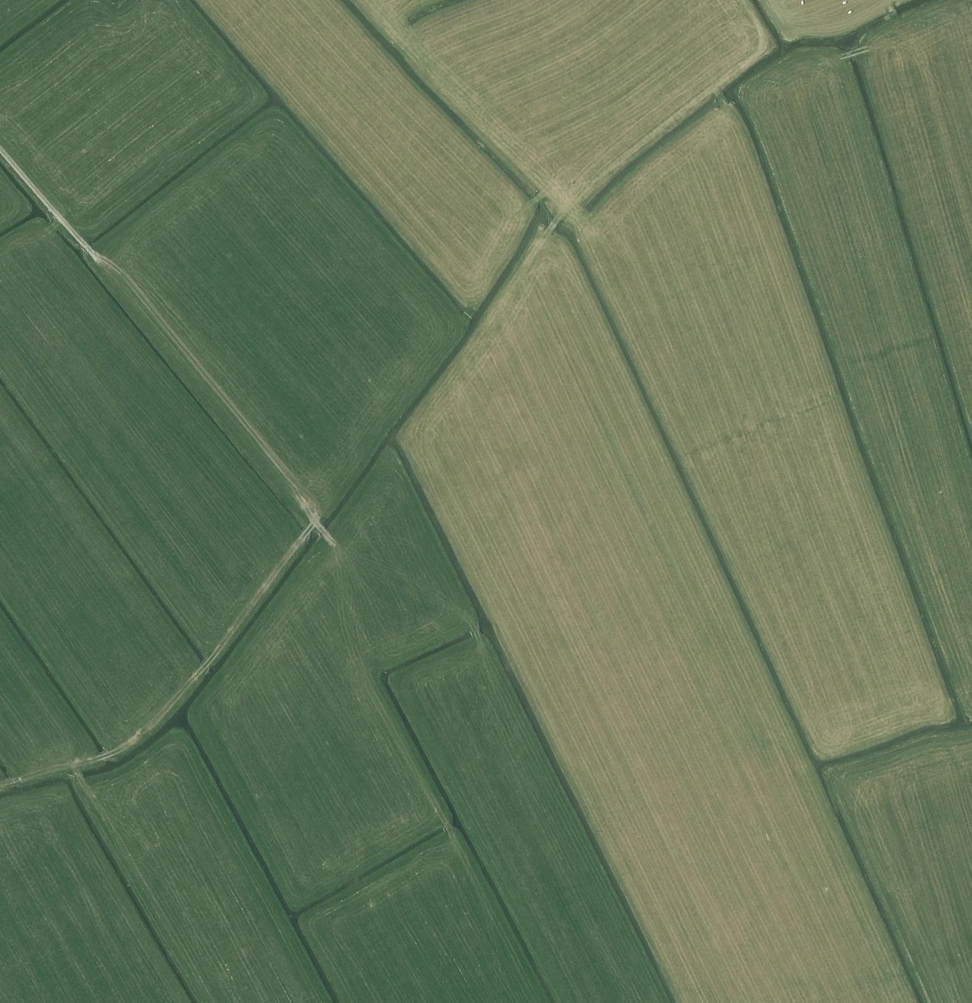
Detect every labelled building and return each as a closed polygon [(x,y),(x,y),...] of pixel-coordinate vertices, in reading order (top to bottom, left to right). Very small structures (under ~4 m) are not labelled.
[(460,641),(474,636),(471,628),(458,633),(460,641)]
